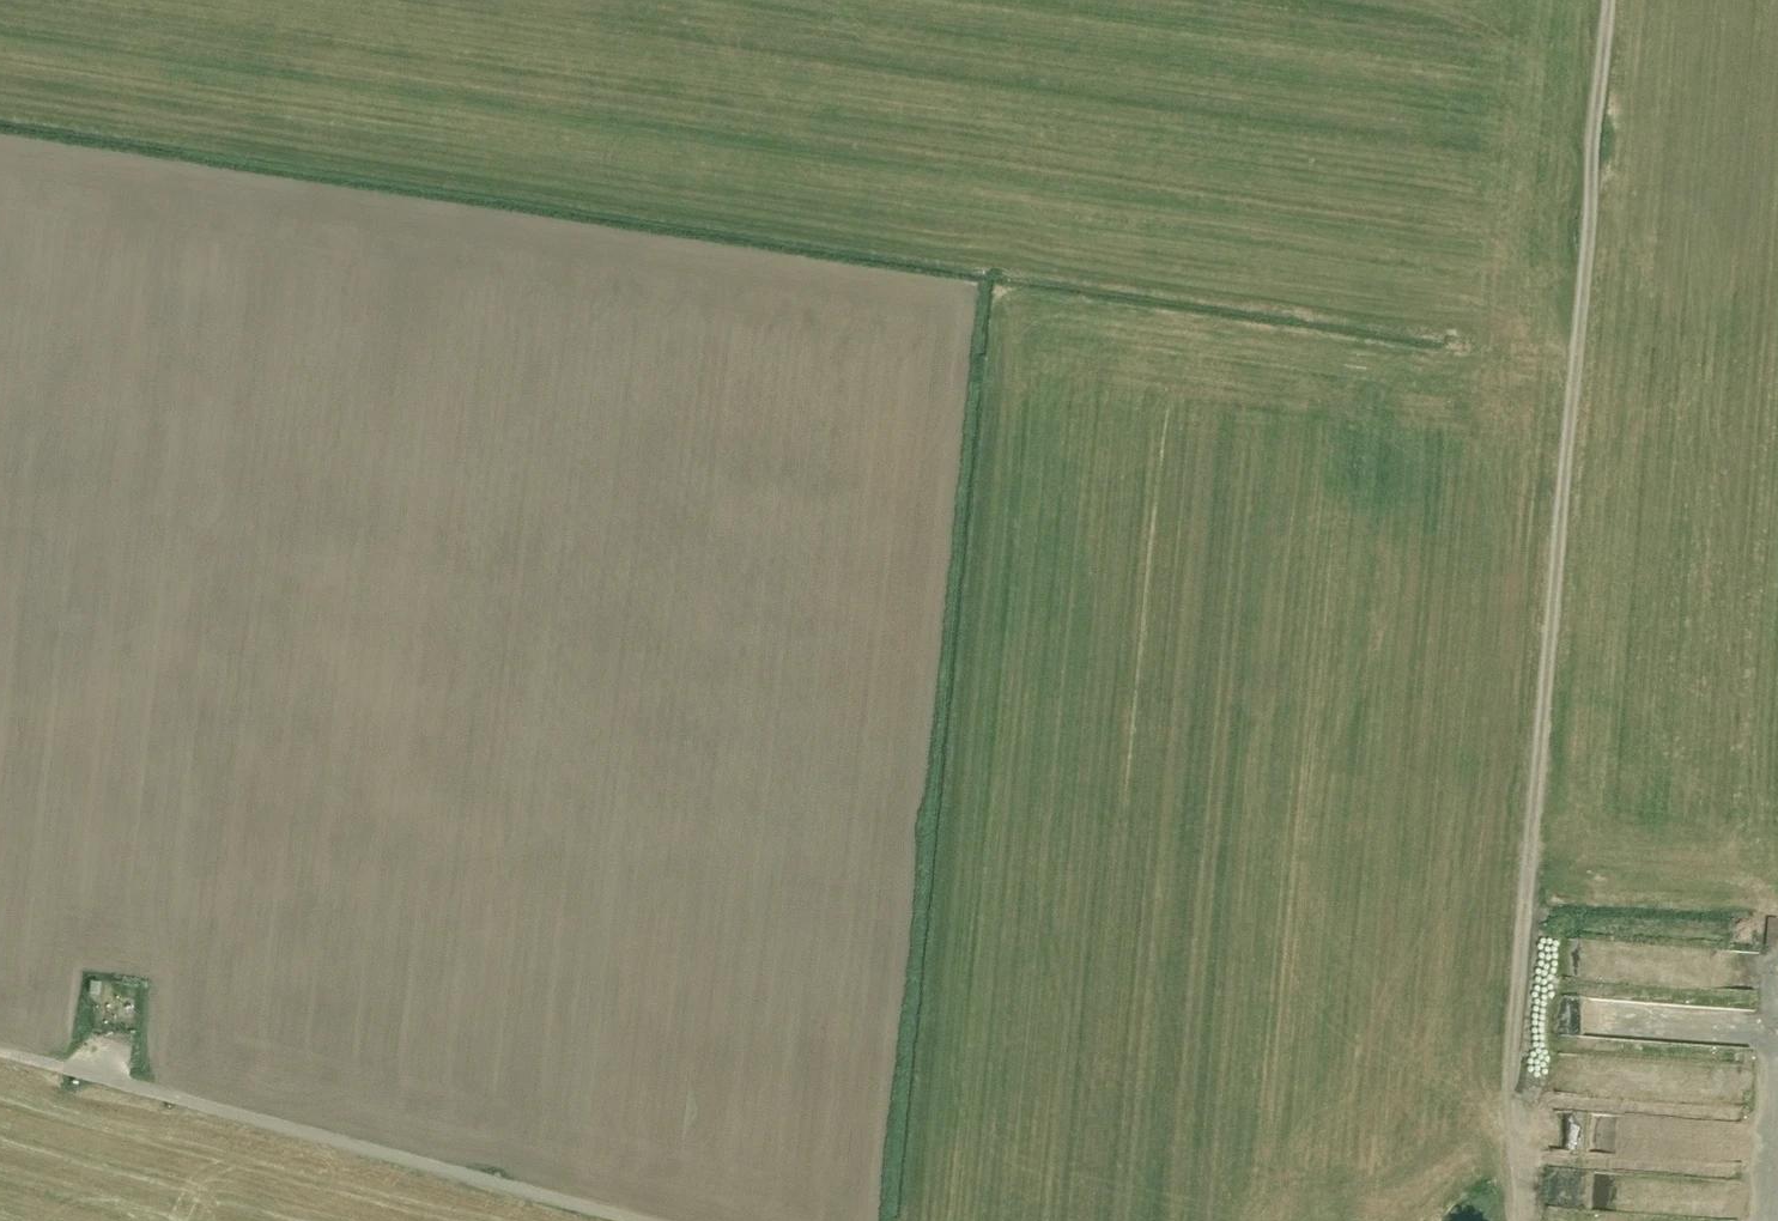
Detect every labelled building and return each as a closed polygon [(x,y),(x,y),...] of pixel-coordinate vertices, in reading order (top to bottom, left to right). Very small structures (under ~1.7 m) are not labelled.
[(1579,1032),(1599,1033),(1601,996),(1581,995),(1579,1032)]
